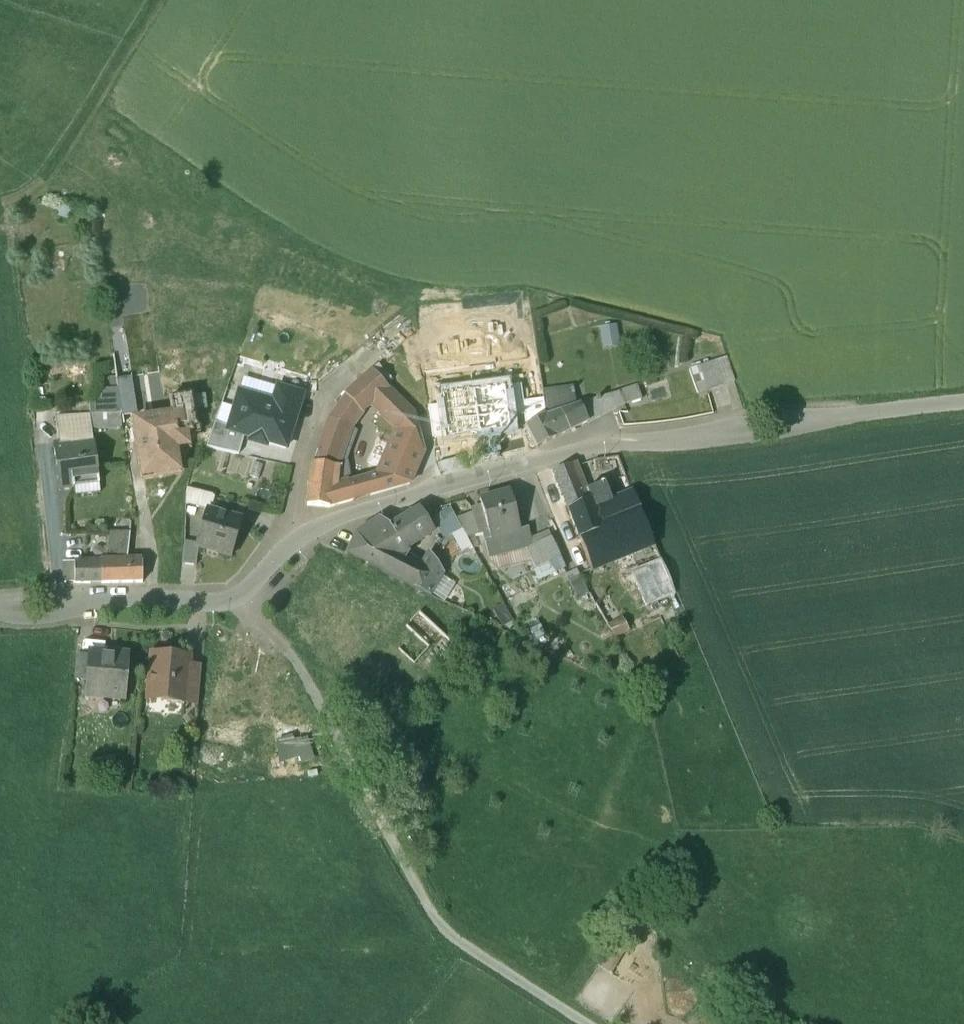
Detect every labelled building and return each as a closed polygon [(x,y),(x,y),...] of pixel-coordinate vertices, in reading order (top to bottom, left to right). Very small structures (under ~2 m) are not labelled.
[(616,323),(601,326),(604,347),(621,344),(616,323)] [(726,357),(715,360),(723,385),(734,381),(726,357)] [(715,360),(698,366),(706,389),(706,390),(723,385),(715,360)] [(130,365),(114,367),(118,390),(133,387),(130,365)] [(698,366),(689,369),(697,392),(706,389),(698,366)] [(413,415),(397,399),(401,395),(375,369),(346,395),(338,407),(356,415),(360,410),(361,412),(371,402),(397,429),(377,475),(365,479),(369,496),(409,484),(435,424),(413,415)] [(637,385),(610,394),(614,403),(623,400),(622,397),(639,391),(637,385)] [(245,436),(287,448),(302,395),(278,388),(274,402),(239,392),(229,427),(228,431),(245,436)] [(138,421),(134,390),(118,392),(123,425),(135,423),(135,421),(138,421)] [(610,394),(587,401),(592,419),(615,407),(614,403),(610,394)] [(204,395),(192,397),(194,412),(206,410),(204,395)] [(138,421),(135,421),(135,423),(136,431),(138,442),(143,477),(178,471),(175,452),(178,448),(187,446),(186,439),(190,433),(197,432),(194,412),(192,397),(191,396),(169,399),(172,416),(138,421)] [(587,401),(546,415),(525,425),(537,447),(592,419),(587,401)] [(356,415),(338,407),(329,419),(348,425),(356,415)] [(119,414),(90,417),(91,433),(121,430),(119,414)] [(54,421),(57,447),(68,446),(68,448),(93,445),(91,433),(90,417),(54,421)] [(350,483),(331,486),(333,467),(348,425),(329,419),(310,471),(306,506),(329,508),(354,500),(350,483)] [(229,427),(215,423),(208,447),(239,454),(245,436),(228,431),(229,427)] [(53,447),(58,491),(97,487),(93,445),(68,448),(68,446),(57,447),(53,447)] [(618,456),(575,462),(571,463),(575,474),(612,470),(623,496),(611,501),(595,508),(603,529),(579,538),(590,569),(653,543),(618,456)] [(575,474),(571,463),(554,471),(568,509),(591,499),(595,508),(611,501),(604,482),(586,489),(587,492),(583,494),(575,474)] [(365,479),(350,483),(354,500),(369,496),(365,479)] [(509,492),(508,492),(505,489),(495,492),(494,496),(480,500),(482,505),(491,539),(520,531),(519,526),(509,492)] [(206,509),(211,511),(215,498),(187,492),(186,505),(206,509)] [(568,509),(579,538),(603,529),(595,508),(591,499),(568,509)] [(491,539),(482,505),(471,508),(478,534),(483,532),(485,541),(491,539)] [(478,534),(471,508),(457,512),(466,537),(478,534)] [(211,511),(206,509),(196,543),(195,546),(198,547),(231,556),(241,519),(211,511)] [(389,525),(380,518),(356,535),(346,553),(381,570),(380,571),(429,595),(443,572),(429,551),(420,570),(402,560),(408,551),(409,552),(409,551),(406,548),(429,533),(416,511),(389,525)] [(527,523),(519,526),(520,531),(525,546),(532,570),(543,567),(533,542),(527,523)] [(463,531),(454,537),(461,550),(471,545),(466,537),(463,531)] [(520,531),(491,539),(495,553),(525,546),(520,531)] [(130,533),(111,533),(109,561),(112,561),(127,561),(130,533)] [(551,535),(533,542),(543,567),(561,559),(551,535)] [(196,543),(184,541),(182,563),(195,565),(198,547),(195,546),(196,543)] [(657,552),(628,565),(646,605),(674,593),(657,552)] [(74,561),(64,561),(64,582),(75,582),(75,561),(74,561)] [(142,581),(142,561),(127,561),(112,561),(109,561),(80,561),(75,561),(75,582),(102,582),(142,581)] [(577,572),(567,579),(580,600),(590,594),(577,572)] [(607,597),(595,603),(608,628),(621,621),(607,597)] [(406,626),(395,638),(415,657),(426,644),(406,626)] [(225,637),(203,738),(257,749),(262,722),(233,716),(241,678),(266,683),(274,648),(225,637)] [(89,653),(77,652),(75,678),(87,679),(89,653)] [(127,655),(90,652),(89,653),(87,679),(86,693),(124,696),(127,655)] [(189,659),(151,656),(147,698),(185,701),(188,665),(189,659)] [(188,665),(185,701),(197,702),(200,666),(188,665)] [(294,734),(278,737),(273,757),(273,765),(297,755),(300,762),(314,758),(308,737),(294,742),(294,734)] [(614,972),(622,958),(607,949),(599,964),(614,972)]
